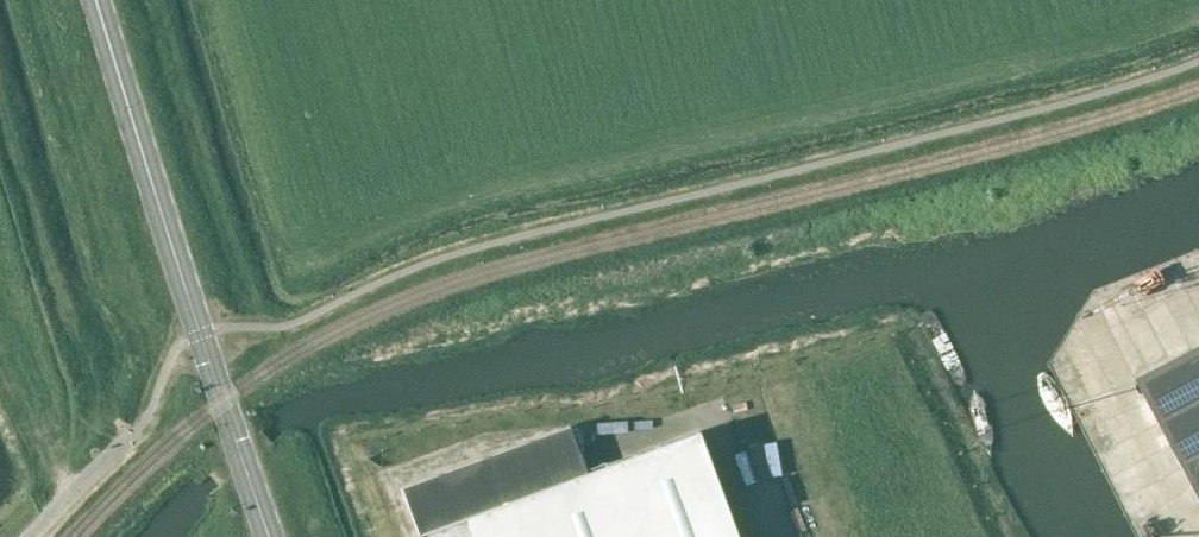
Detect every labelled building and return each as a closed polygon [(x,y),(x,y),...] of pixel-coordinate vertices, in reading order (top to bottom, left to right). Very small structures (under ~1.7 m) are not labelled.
[(1139,381),(1198,494),(1198,350),(1139,381)] [(699,432),(585,474),(572,436),(405,495),(420,536),(738,536),(699,432)]
